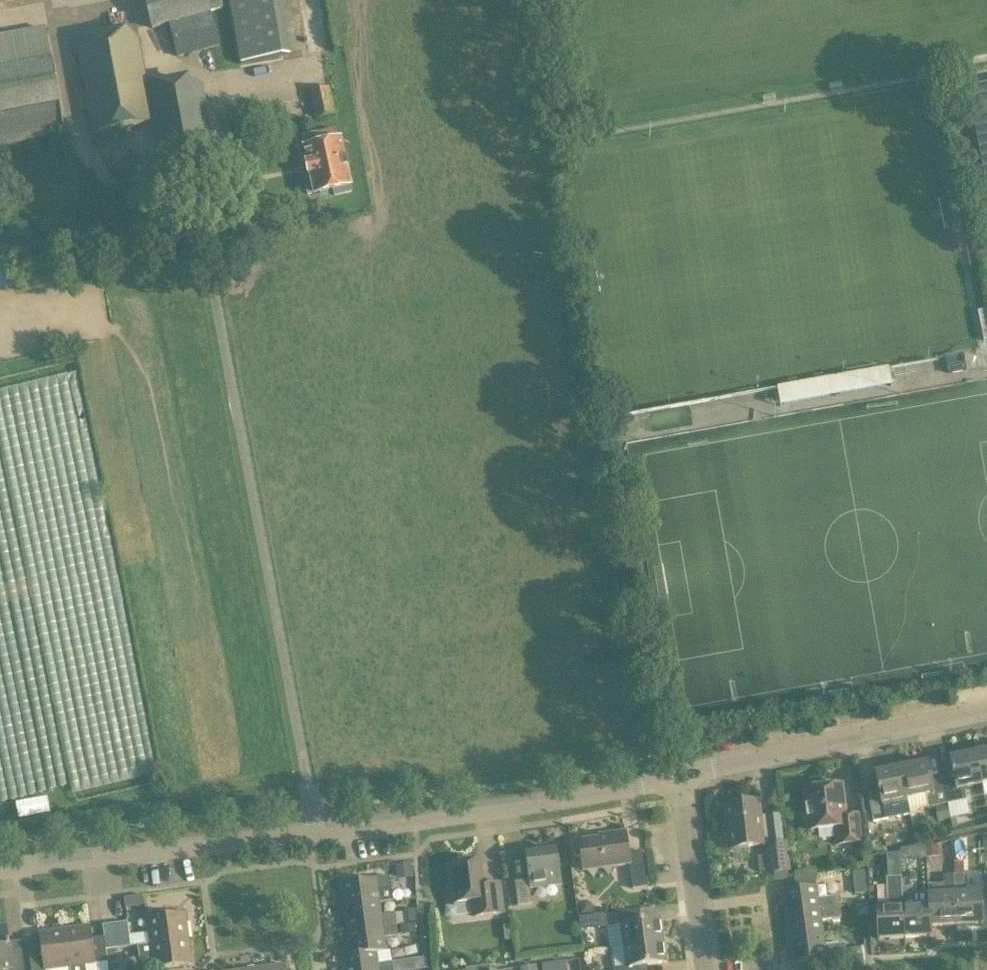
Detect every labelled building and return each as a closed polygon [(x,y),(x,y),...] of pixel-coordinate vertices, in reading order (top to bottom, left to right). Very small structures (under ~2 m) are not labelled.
[(168,26),(177,59),(220,47),(211,15),(210,13),(224,9),(221,0),(144,0),(151,30),(168,26)] [(233,64),(281,57),(273,0),(223,0),(233,64)] [(157,151),(156,151),(162,185),(220,174),(214,140),(212,141),(202,85),(190,82),(189,76),(147,85),(139,42),(126,29),(86,37),(77,53),(92,135),(151,123),(157,151)] [(0,44),(0,149),(65,137),(60,105),(52,59),(51,59),(46,35),(0,44)] [(967,89),(986,194),(986,85),(967,89)] [(316,119),(335,115),(330,88),(310,92),(316,119)] [(316,135),(302,138),(304,148),(303,148),(309,175),(303,177),(307,196),(314,195),(314,196),(333,191),(334,197),(353,193),(352,187),(341,140),(338,141),(336,130),(316,135)] [(974,753),(980,785),(986,784),(986,751),(974,753)] [(950,779),(942,781),(946,804),(964,801),(962,789),(980,785),(974,753),(946,759),(950,779)] [(925,763),(899,768),(904,799),(924,795),(927,808),(934,807),(938,822),(950,819),(946,804),(942,781),(929,783),(925,763)] [(889,815),(887,802),(904,799),(899,768),(873,773),(877,793),(866,795),(871,819),(889,815)] [(860,843),(857,816),(844,817),(841,787),(803,791),(808,831),(836,829),(838,845),(860,843)] [(790,872),(786,842),(762,845),(758,803),(724,807),(730,851),(764,846),(769,875),(790,872)] [(609,839),(583,842),(585,857),(581,858),(583,873),(629,866),(632,891),(647,889),(642,853),(628,855),(625,834),(609,836),(609,839)] [(532,904),(530,891),(561,887),(557,852),(525,856),(528,881),(515,882),(518,906),(532,904)] [(411,862),(394,862),(394,879),(411,879),(411,862)] [(475,919),(504,915),(506,915),(502,883),(482,885),(480,863),(448,867),(451,890),(448,891),(450,906),(473,903),(475,919)] [(889,879),(901,878),(901,870),(888,871),(889,879)] [(964,875),(952,876),(955,927),(982,925),(980,893),(964,893),(964,875)] [(929,905),(930,928),(955,927),(952,876),(943,876),(943,885),(927,885),(928,895),(928,905),(929,905)] [(878,941),(904,939),(902,888),(901,878),(889,879),(886,879),(888,907),(876,908),(878,941)] [(380,903),(394,901),(390,879),(342,885),(345,908),(380,903)] [(780,892),(784,916),(838,909),(837,897),(817,900),(815,887),(780,892)] [(930,938),(930,928),(929,905),(928,905),(913,906),(912,887),(902,888),(904,939),(930,938)] [(348,933),(397,926),(395,915),(382,917),(380,903),(345,908),(348,933)] [(784,916),(787,940),(822,935),(820,923),(840,920),(838,909),(784,916)] [(620,926),(623,946),(662,941),(660,920),(634,924),(632,911),(606,915),(608,927),(620,926)] [(148,920),(151,944),(188,939),(185,915),(148,920)] [(127,923),(115,925),(119,949),(130,948),(127,923)] [(104,937),(106,951),(119,949),(115,925),(102,926),(104,937)] [(348,933),(351,957),(352,958),(377,954),(386,953),(384,940),(398,938),(397,926),(348,933)] [(70,969),(71,968),(72,969),(86,969),(86,966),(96,965),(96,963),(107,962),(106,951),(104,937),(103,937),(92,939),(90,928),(65,931),(70,969)] [(23,950),(11,951),(8,929),(0,930),(0,969),(26,969),(23,950)] [(70,969),(65,931),(39,935),(41,945),(29,947),(32,969),(60,969),(70,969)] [(791,964),(845,957),(843,945),(824,947),(822,935),(787,940),(791,964)] [(141,956),(146,960),(153,959),(154,969),(165,969),(192,967),(188,939),(151,944),(140,946),(141,956)] [(613,969),(640,969),(640,967),(666,964),(662,941),(623,946),(626,967),(613,969)] [(343,969),(393,969),(392,964),(378,966),(377,954),(352,958),(351,957),(342,958),(343,969)] [(563,960),(538,964),(539,969),(565,969),(563,960)] [(411,963),(412,969),(427,969),(426,961),(411,963)]
